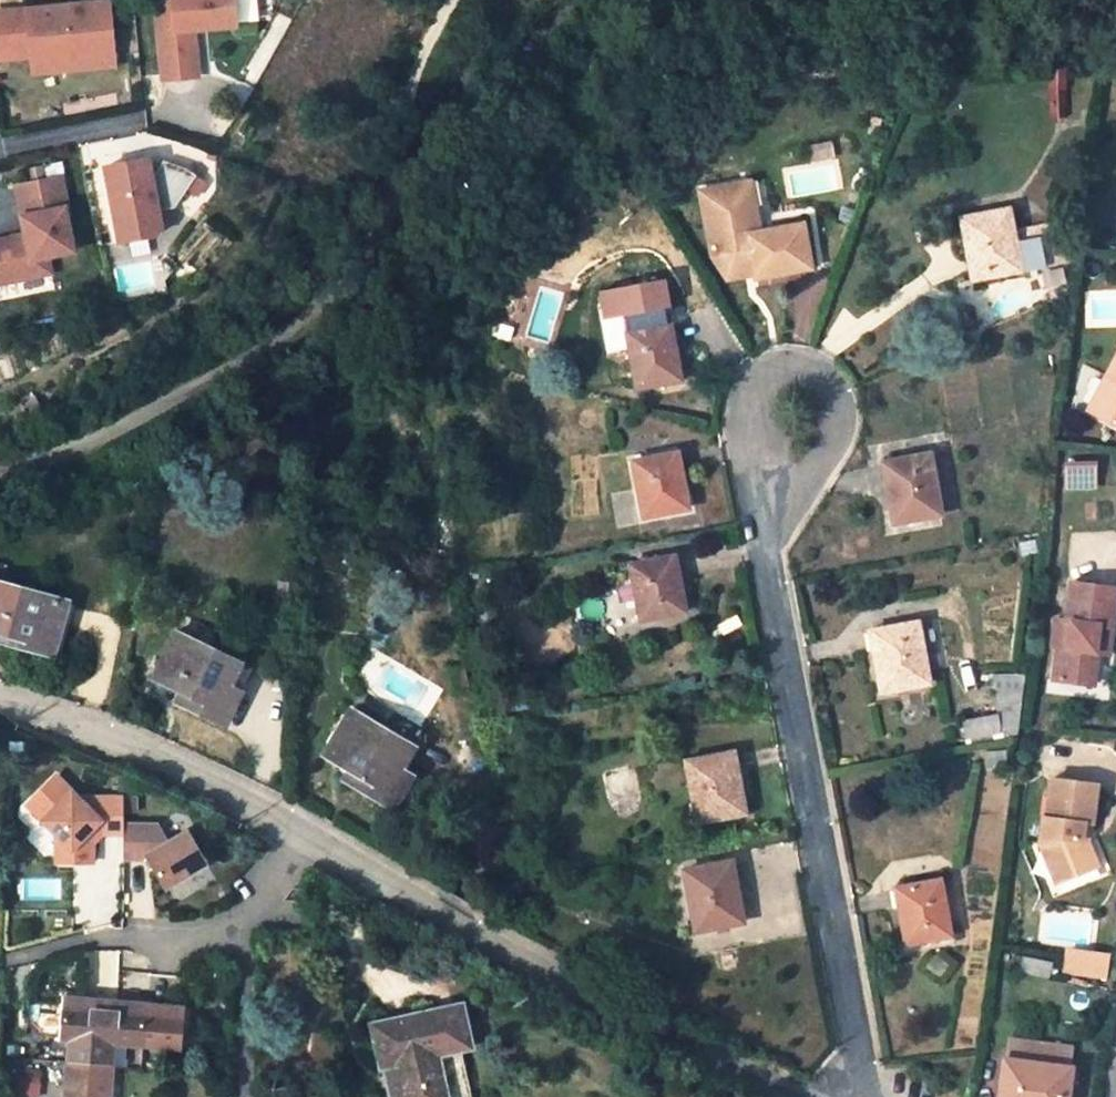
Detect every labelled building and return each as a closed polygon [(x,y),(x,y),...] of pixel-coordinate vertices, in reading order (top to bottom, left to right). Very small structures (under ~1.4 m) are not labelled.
[(30,6),(32,19),(0,22),(0,27),(4,62),(44,58),(45,69),(119,62),(112,0),(97,0),(30,6)] [(165,78),(202,74),(197,27),(237,23),(234,0),(156,0),(165,78)] [(0,9),(0,22),(32,19),(30,6),(0,9)] [(44,58),(4,62),(5,73),(45,69),(44,58)] [(1054,61),(1048,107),(1061,109),(1067,63),(1054,61)] [(142,154),(104,160),(117,236),(146,230),(150,225),(146,206),(163,203),(183,172),(156,154),(145,170),(142,154)] [(12,181),(22,237),(13,239),(2,234),(0,234),(0,264),(3,277),(43,269),(40,253),(66,248),(58,205),(63,204),(58,173),(12,181)] [(752,179),(693,190),(707,259),(726,283),(755,277),(746,234),(763,230),(752,179)] [(965,236),(972,278),(1041,266),(1036,237),(1014,241),(1011,229),(1007,209),(964,217),(968,235),(965,236)] [(791,267),(810,263),(802,222),(763,230),(746,234),(755,277),(792,270),(791,267)] [(1036,237),(1041,266),(1055,263),(1047,222),(1011,229),(1014,241),(1036,237)] [(673,341),(671,342),(667,324),(625,332),(635,387),(680,379),(673,341)] [(1086,409),(1115,429),(1115,361),(1086,409)] [(929,452),(885,461),(888,479),(885,479),(893,523),(940,513),(929,452)] [(677,470),(674,453),(632,460),(642,516),(688,508),(680,470),(677,470)] [(1097,469),(1065,469),(1065,491),(1097,491),(1097,469)] [(1036,552),(1033,540),(1019,543),(1022,555),(1036,552)] [(674,575),(671,556),(629,565),(639,619),(684,611),(677,574),(674,575)] [(1070,577),(1064,617),(1055,616),(1051,644),(1058,645),(1053,676),(1093,681),(1099,650),(1108,651),(1110,635),(1102,634),(1103,630),(1104,622),(1112,623),(1115,598),(1115,583),(1100,581),(1070,577)] [(14,645),(51,654),(64,604),(0,587),(0,633),(15,637),(14,645)] [(875,648),(872,649),(880,691),(928,682),(917,622),(872,630),(875,648)] [(231,686),(242,663),(176,632),(154,677),(182,690),(193,695),(187,706),(226,724),(242,691),(231,686)] [(14,645),(15,637),(0,633),(0,641),(14,645)] [(182,690),(176,701),(187,706),(193,695),(182,690)] [(400,769),(413,748),(351,710),(324,755),(350,771),(359,777),(355,785),(393,807),(411,776),(400,769)] [(1000,732),(996,713),(960,720),(963,739),(1000,732)] [(1005,764),(1004,751),(984,752),(985,765),(1005,764)] [(735,771),(732,771),(728,753),(684,761),(695,821),(743,812),(735,771)] [(350,771),(345,779),(355,785),(359,777),(350,771)] [(1046,864),(1059,861),(1063,872),(1093,863),(1085,839),(1079,838),(1082,818),(1091,819),(1097,781),(1053,776),(1047,814),(1041,814),(1037,838),(1046,864)] [(101,838),(120,837),(119,826),(119,801),(77,802),(77,780),(52,781),(31,806),(48,821),(43,827),(59,840),(75,855),(76,867),(95,867),(95,847),(101,838)] [(31,806),(26,812),(43,827),(48,821),(31,806)] [(154,827),(119,826),(120,837),(120,862),(148,861),(165,890),(204,867),(184,834),(165,845),(154,827)] [(75,855),(59,840),(59,867),(76,867),(75,855)] [(694,930),(742,921),(734,879),(731,879),(727,861),(682,869),(694,930)] [(1063,872),(1059,861),(1046,864),(1050,877),(1063,872)] [(194,892),(213,884),(205,869),(187,877),(194,892)] [(900,906),(897,907),(904,943),(948,936),(938,880),(896,887),(900,906)] [(1062,975),(1107,977),(1108,950),(1063,948),(1062,975)] [(1017,970),(1048,977),(1051,962),(1020,955),(1017,970)] [(464,1003),(454,1005),(371,1022),(381,1067),(393,1065),(400,1096),(470,1096),(458,1049),(470,1046),(474,1046),(464,1003)] [(181,1014),(161,1013),(62,1007),(60,1040),(68,1040),(112,1042),(142,1044),(143,1052),(158,1052),(179,1054),(181,1014)] [(68,1040),(67,1062),(110,1065),(112,1042),(68,1040)] [(1005,1040),(1003,1060),(1068,1068),(1071,1049),(1005,1040)] [(998,1096),(1064,1096),(1068,1068),(1003,1060),(998,1096)] [(67,1062),(64,1096),(108,1096),(110,1065),(67,1062)] [(17,1071),(16,1096),(31,1096),(38,1096),(39,1072),(17,1071)]
